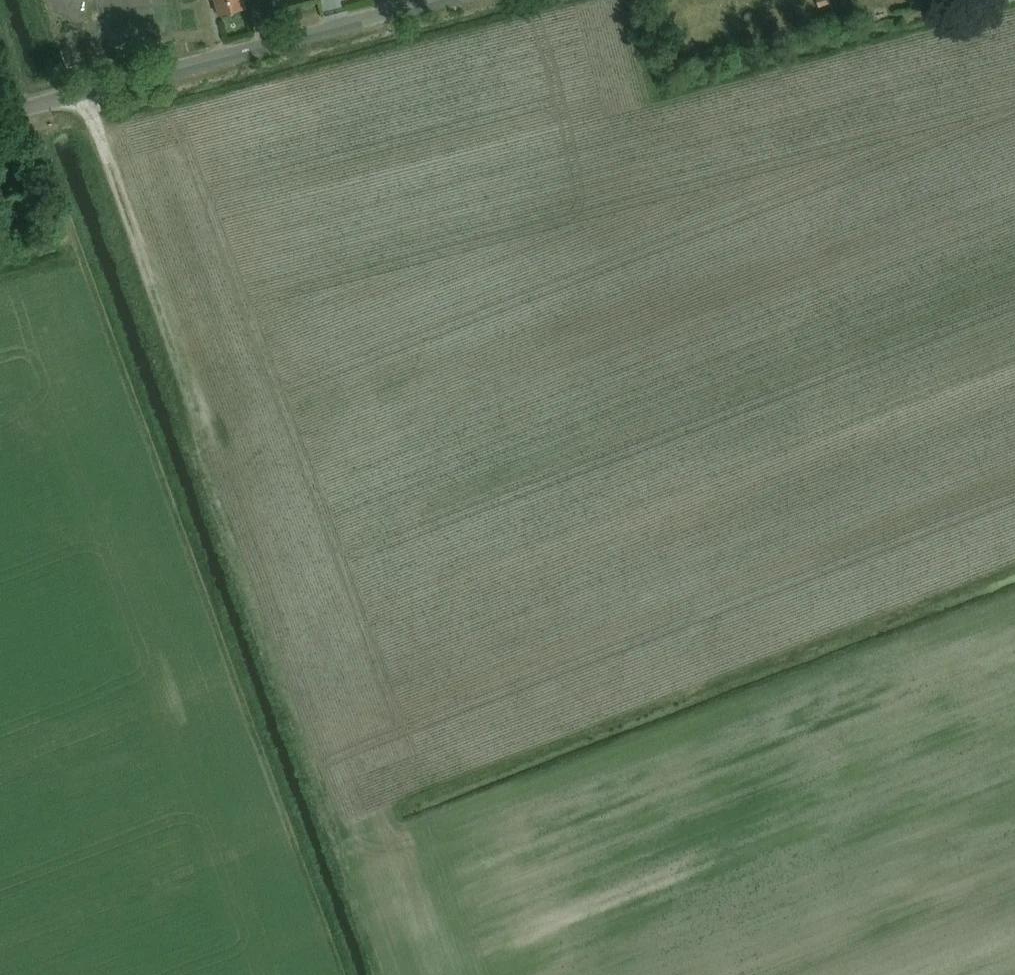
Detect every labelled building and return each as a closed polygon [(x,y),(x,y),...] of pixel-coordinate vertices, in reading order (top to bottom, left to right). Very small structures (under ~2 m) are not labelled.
[(245,10),(243,0),(214,0),(219,17),(245,10)]
